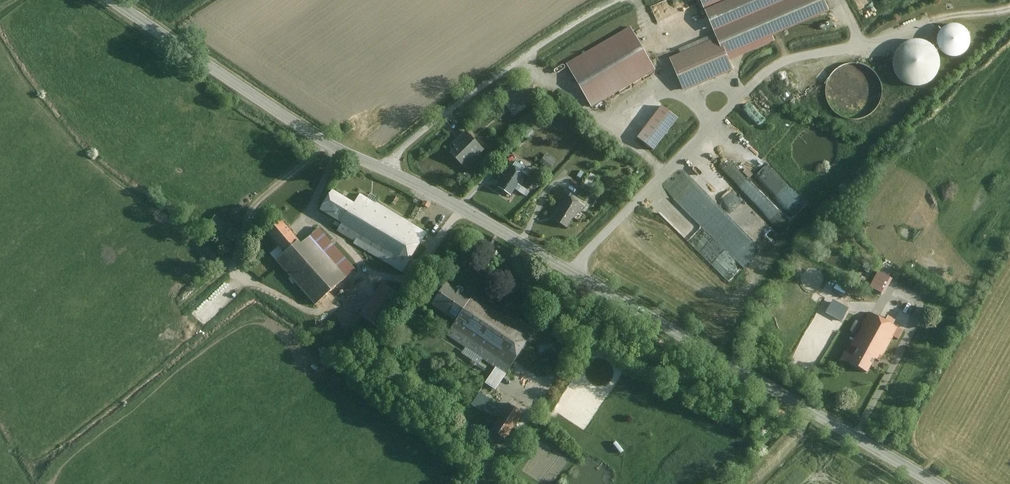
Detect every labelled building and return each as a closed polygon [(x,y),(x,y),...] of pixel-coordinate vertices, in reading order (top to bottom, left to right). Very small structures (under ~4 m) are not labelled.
[(719,38),(728,57),(832,12),(827,0),(702,0),(719,38)] [(866,14),(876,9),(871,0),(860,0),(866,14)] [(966,54),(970,50),(973,45),(974,40),(973,34),(970,29),(966,26),(961,24),(955,24),(950,26),(945,29),(943,34),(942,40),(942,45),(945,50),(950,54),(955,56),(961,56),(966,54)] [(564,58),(567,63),(593,108),(658,70),(631,25),(584,53),(581,48),(564,58)] [(719,38),(672,60),(687,93),(734,70),(728,57),(719,38)] [(932,82),(937,77),(940,72),(942,66),(942,59),(940,53),(937,48),(932,43),(926,41),(920,40),(914,41),(908,43),(903,47),(899,53),(897,59),(897,65),(899,71),(902,77),(907,81),(913,84),(919,85),(926,84),(932,82)] [(875,69),(857,62),(837,67),(829,86),(835,111),(855,119),(877,113),(885,95),(882,83),(878,82),(875,69)] [(515,85),(501,98),(516,115),(531,102),(515,85)] [(765,92),(743,113),(759,129),(780,108),(765,92)] [(681,119),(664,106),(640,138),(658,151),(681,119)] [(466,168),(486,150),(469,131),(455,143),(459,148),(453,153),(466,168)] [(557,161),(549,154),(541,162),(550,169),(557,161)] [(512,192),(518,179),(526,183),(530,177),(526,175),(527,172),(515,166),(512,171),(507,169),(504,175),(507,176),(502,187),(512,192)] [(404,273),(435,232),(377,195),(374,200),(361,192),(355,201),(336,189),(323,210),(347,225),(343,230),(360,241),(358,245),(404,273)] [(560,201),(564,204),(555,220),(570,228),(579,211),(582,212),(587,204),(564,192),(560,201)] [(303,244),(284,221),(269,233),(288,257),(303,244)] [(281,263),(317,304),(355,270),(321,231),(305,245),(304,243),(303,244),(288,257),(281,263)] [(893,280),(881,273),(873,287),(886,293),(893,280)] [(404,298),(384,285),(363,315),(383,329),(404,298)] [(473,300),(449,285),(435,306),(458,322),(473,300)] [(507,375),(537,329),(497,303),(495,307),(477,295),(473,300),(458,322),(449,337),(507,375)] [(835,298),(828,313),(845,321),(852,306),(835,298)] [(906,329),(869,309),(849,346),(859,351),(876,361),(882,364),(896,338),(900,340),(906,329)] [(851,365),(870,374),(876,361),(859,351),(851,365)] [(509,442),(528,416),(511,404),(492,430),(509,442)]
